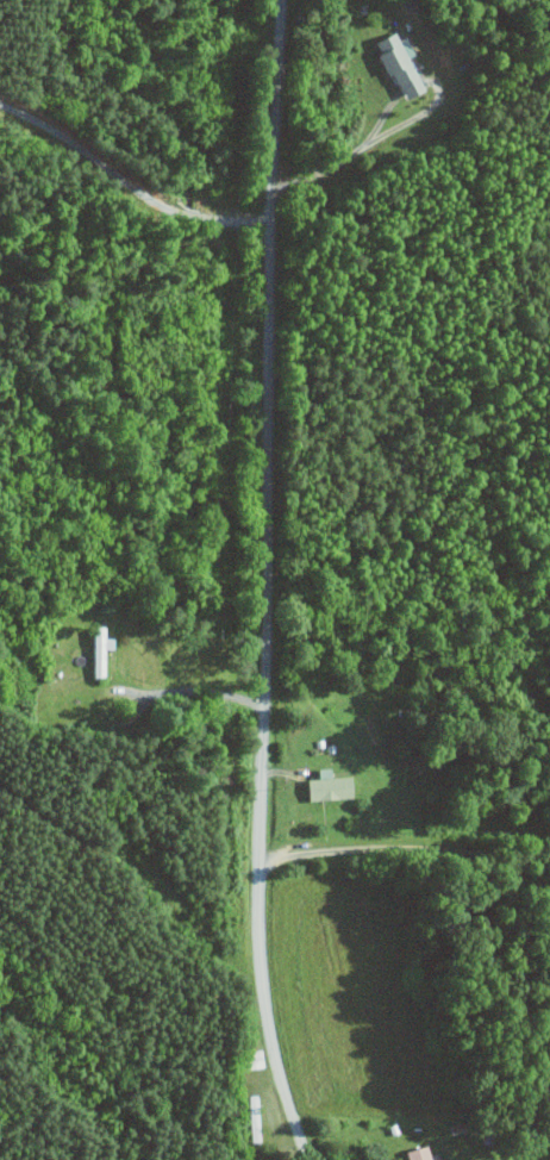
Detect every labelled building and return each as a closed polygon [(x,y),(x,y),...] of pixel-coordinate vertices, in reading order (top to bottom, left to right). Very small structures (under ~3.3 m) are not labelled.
[(412,57),(415,55),(403,31),(377,43),(393,76),(398,74),(410,100),(429,91),(412,57)] [(109,677),(108,648),(118,648),(118,637),(109,637),(109,626),(97,627),(98,677),(109,677)] [(312,798),(356,797),(355,775),(334,776),(333,767),(321,768),(322,777),(311,778),(312,798)] [(413,1159),(434,1159),(430,1145),(410,1150),(413,1159)]
